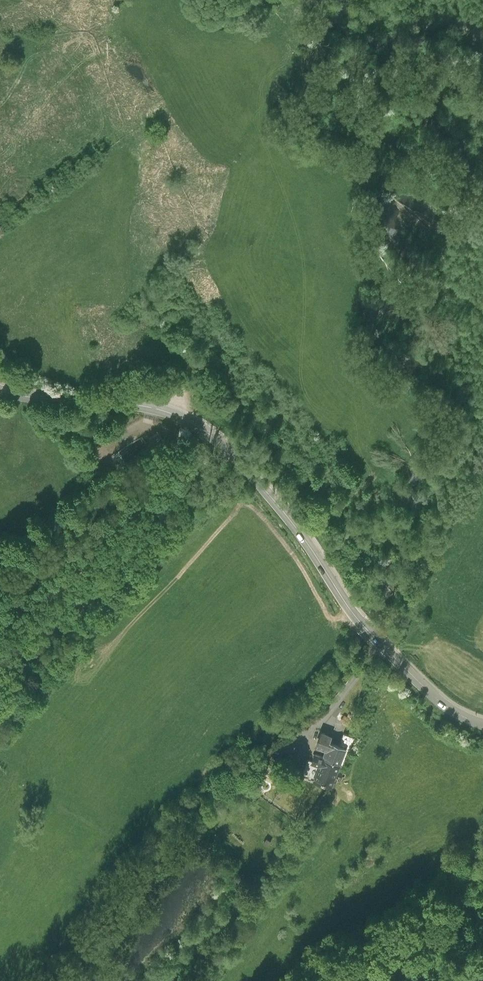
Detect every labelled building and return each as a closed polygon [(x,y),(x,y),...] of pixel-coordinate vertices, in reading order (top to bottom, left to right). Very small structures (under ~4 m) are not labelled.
[(164,440),(158,432),(149,438),(154,446),(164,440)] [(331,788),(346,748),(329,742),(331,736),(321,732),(315,747),(324,750),(313,781),(331,788)]
